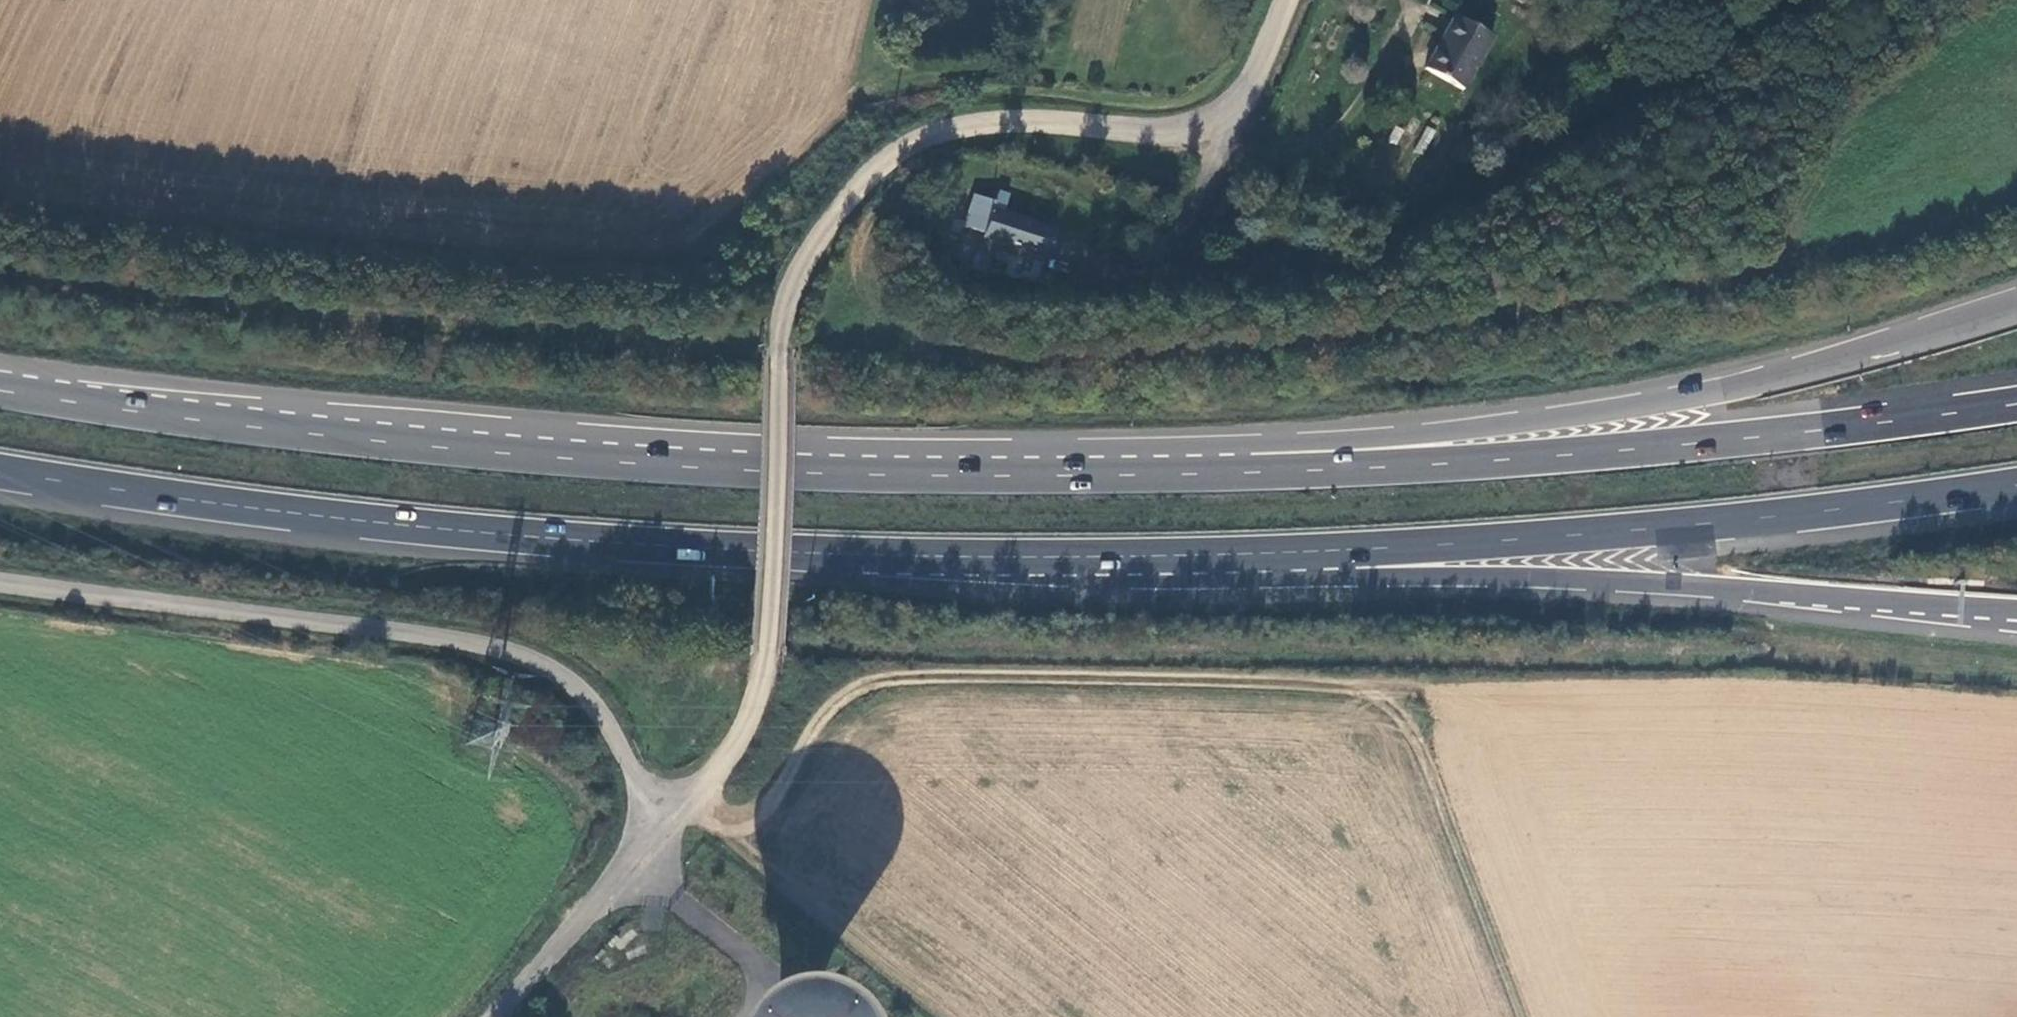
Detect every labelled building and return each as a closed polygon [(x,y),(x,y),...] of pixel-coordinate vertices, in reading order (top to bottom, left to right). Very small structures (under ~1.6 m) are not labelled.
[(1487,37),(1454,17),(1424,66),(1457,87),(1487,37)] [(983,237),(1046,258),(1056,230),(1000,212),(1006,196),(998,193),(994,204),(976,197),(966,225),(985,232),(983,237)] [(809,1015),(813,1003),(824,1016),(825,1016),(831,998),(837,1016),(844,1016),(842,1011),(858,1006),(855,1002),(802,985),(782,1003),(775,995),(769,997),(763,1016),(806,1016),(809,1015)]
